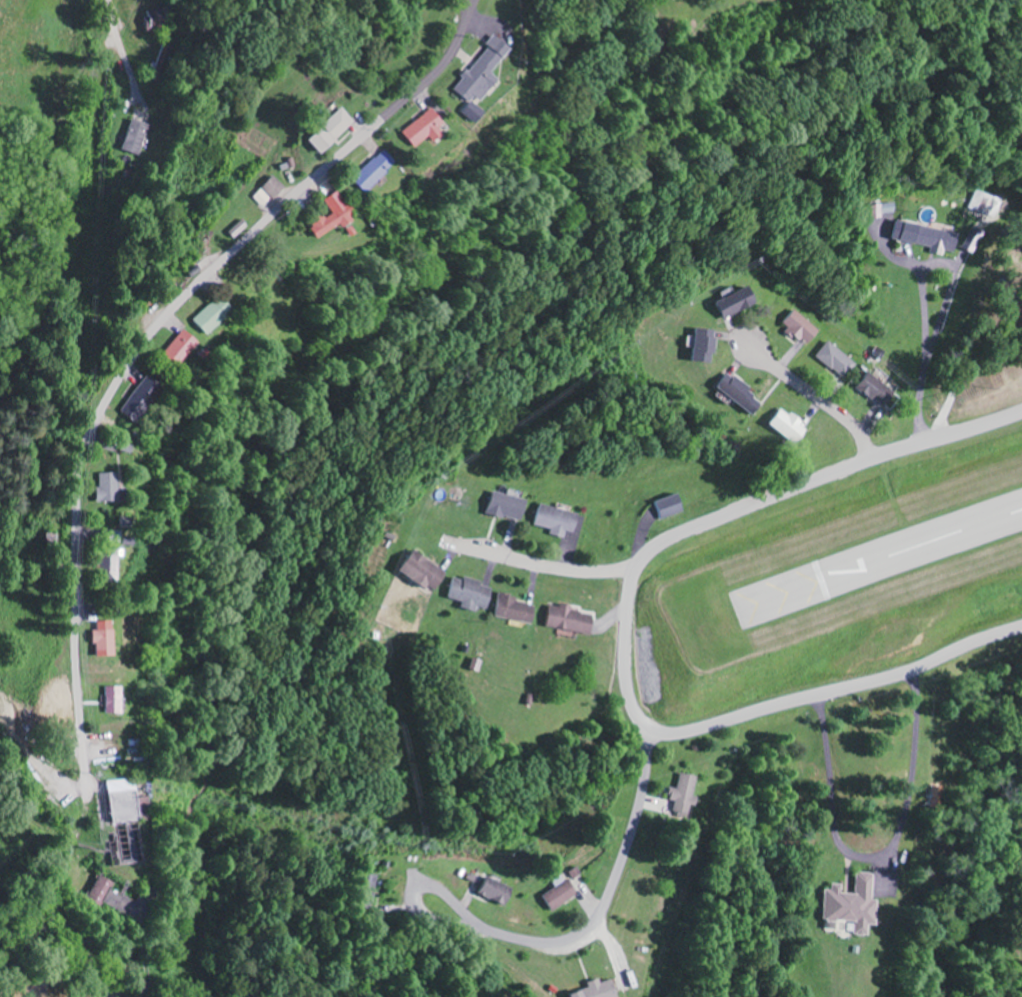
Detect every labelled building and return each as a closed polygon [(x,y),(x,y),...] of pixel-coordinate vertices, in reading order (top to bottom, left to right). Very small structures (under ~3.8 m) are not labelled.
[(147,10),(148,30),(165,30),(164,9),(147,10)] [(506,49),(489,35),(481,44),(484,46),(459,79),(459,78),(449,91),(464,103),(457,113),(471,125),(482,111),(474,105),(494,78),(487,73),(506,49)] [(312,156),(349,122),(334,107),(298,140),(312,156)] [(430,111),(397,130),(408,149),(426,139),(427,141),(442,133),(430,111)] [(149,126),(130,119),(118,150),(137,157),(149,126)] [(346,180),(358,195),(394,165),(382,150),(346,180)] [(283,188),(272,176),(250,196),(261,208),(283,188)] [(990,210),(994,201),(968,191),(961,208),(982,216),(985,208),(990,210)] [(312,238),(352,220),(340,192),(323,199),(330,216),(322,219),(321,215),(305,222),(312,238)] [(872,204),(873,214),(887,214),(887,204),(872,204)] [(234,240),(246,230),(237,221),(226,231),(234,240)] [(952,233),(884,222),(882,239),(926,247),(925,253),(938,255),(939,251),(949,252),(952,233)] [(187,321),(201,336),(220,318),(206,303),(187,321)] [(775,327),(804,344),(814,328),(786,310),(775,327)] [(705,364),(708,331),(686,329),(683,362),(705,364)] [(193,342),(176,330),(159,356),(177,368),(193,342)] [(843,379),(853,362),(820,343),(810,359),(843,379)] [(710,385),(747,419),(760,405),(723,371),(710,385)] [(876,406),(888,391),(864,371),(852,386),(876,406)] [(155,386),(143,377),(117,413),(129,422),(155,386)] [(762,423),(792,447),(805,430),(775,407),(762,423)] [(92,489),(88,489),(88,503),(113,502),(112,473),(91,474),(92,489)] [(517,521),(520,499),(484,493),(480,515),(517,521)] [(650,501),(655,520),(677,514),(672,495),(650,501)] [(529,526),(547,529),(545,535),(560,538),(561,531),(570,533),(574,513),(533,505),(529,526)] [(110,584),(114,557),(120,558),(121,552),(96,548),(91,581),(110,584)] [(443,573),(405,550),(391,572),(419,589),(421,586),(431,592),(443,573)] [(478,583),(447,576),(441,599),(457,602),(455,609),(470,612),(471,607),(482,610),(487,589),(478,586),(478,583)] [(488,617),(526,625),(531,604),(493,595),(488,617)] [(544,606),(540,626),(585,636),(589,615),(555,607),(554,608),(544,606)] [(90,657),(109,657),(108,622),(92,622),(92,632),(86,632),(87,644),(90,644),(90,657)] [(473,673),(478,662),(469,658),(464,669),(473,673)] [(102,714),(121,714),(122,688),(103,687),(102,714)] [(695,777),(677,774),(674,791),(667,789),(665,801),(673,803),(671,814),(689,817),(693,798),(691,798),(695,777)] [(103,793),(130,792),(129,781),(103,782),(103,793)] [(132,818),(144,818),(144,798),(131,798),(132,818)] [(572,897),(557,873),(546,881),(551,888),(538,897),(548,912),(572,897)] [(868,874),(851,873),(849,895),(835,894),(835,885),(825,884),(824,891),(817,890),(815,922),(826,922),(826,921),(847,922),(846,936),(860,937),(861,925),(869,926),(870,901),(866,901),(868,874)] [(504,908),(512,890),(479,877),(472,895),(504,908)] [(608,981),(597,983),(596,980),(583,983),(584,989),(561,995),(562,996),(612,996),(608,981)]
